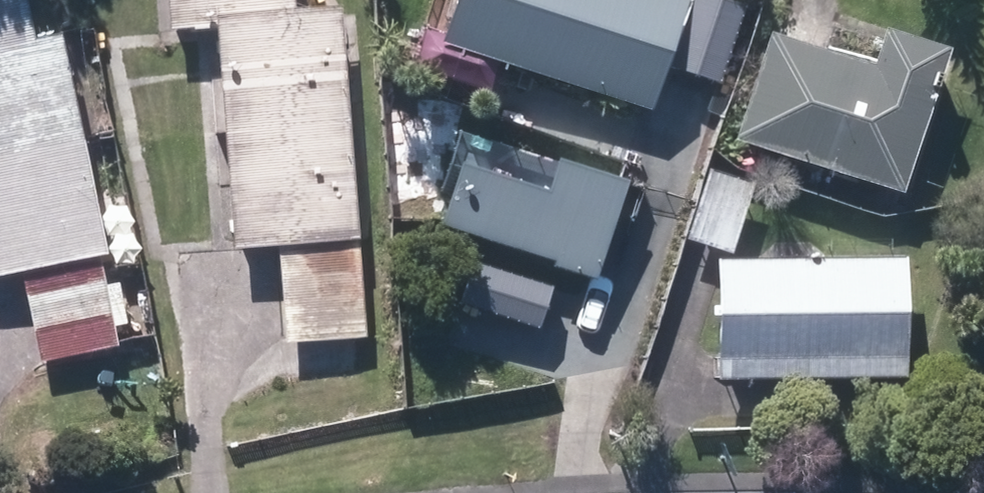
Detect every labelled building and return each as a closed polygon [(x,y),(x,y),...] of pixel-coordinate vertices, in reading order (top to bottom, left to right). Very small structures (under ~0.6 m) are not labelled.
[(36,44),(27,0),(0,0),(0,277),(20,273),(39,360),(125,341),(107,255),(62,39),(36,44)] [(168,34),(223,32),(228,246),(277,245),(279,341),(362,339),(354,11),(291,13),(290,0),(167,0),(168,34)] [(438,41),(652,111),(688,0),(451,0),(438,41)] [(672,65),(717,83),(746,8),(723,0),(697,0),(672,65)] [(939,50),(883,30),(871,62),(771,27),(733,134),(889,190),(939,50)] [(634,182),(557,151),(544,184),(464,152),(437,221),(594,283),(634,182)] [(715,259),(715,377),(907,376),(907,258),(715,259)] [(29,454),(0,329),(0,460),(29,454)]
